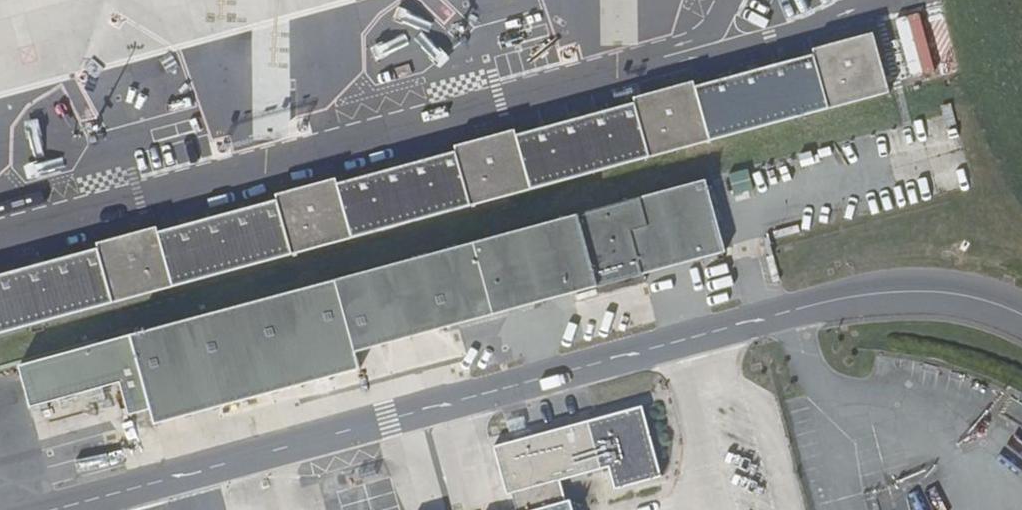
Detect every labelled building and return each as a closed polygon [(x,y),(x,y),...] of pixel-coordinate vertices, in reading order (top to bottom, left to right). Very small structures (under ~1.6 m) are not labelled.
[(865,32),(805,49),(806,53),(688,86),(686,81),(625,98),(627,102),(509,134),(508,130),(445,146),(446,151),(328,183),(326,178),(266,194),(267,199),(149,231),(147,227),(87,244),(88,248),(0,272),(0,332),(882,94),(865,32)] [(697,179),(9,366),(21,409),(110,384),(119,416),(141,411),(145,425),(352,369),(347,352),(717,252),(697,179)] [(486,446),(499,496),(504,494),(508,509),(565,509),(563,502),(559,502),(554,482),(601,469),(606,490),(655,476),(635,406),(486,446)]
